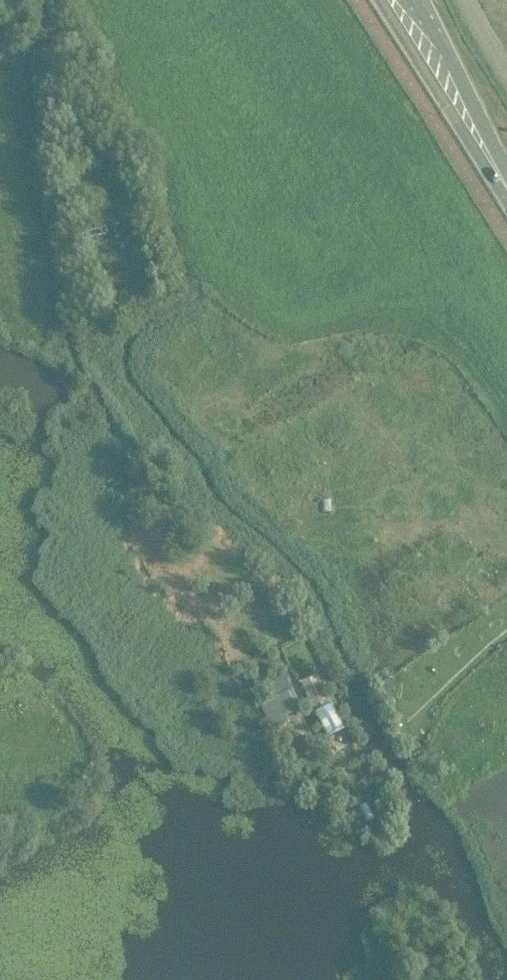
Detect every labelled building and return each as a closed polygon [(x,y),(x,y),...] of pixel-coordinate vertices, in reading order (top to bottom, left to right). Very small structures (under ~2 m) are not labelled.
[(88,263),(86,257),(84,250),(76,252),(81,266),(88,263)] [(327,739),(345,729),(336,711),(318,675),(300,684),(303,691),(304,690),(305,693),(304,694),(308,700),(309,700),(310,703),(309,703),(327,739)] [(389,680),(380,685),(389,702),(397,697),(389,680)] [(282,682),(274,686),(277,693),(285,689),(282,682)] [(294,691),(280,698),(288,717),(297,713),(302,710),(294,691)] [(278,700),(262,707),(272,730),(288,723),(278,700)]
